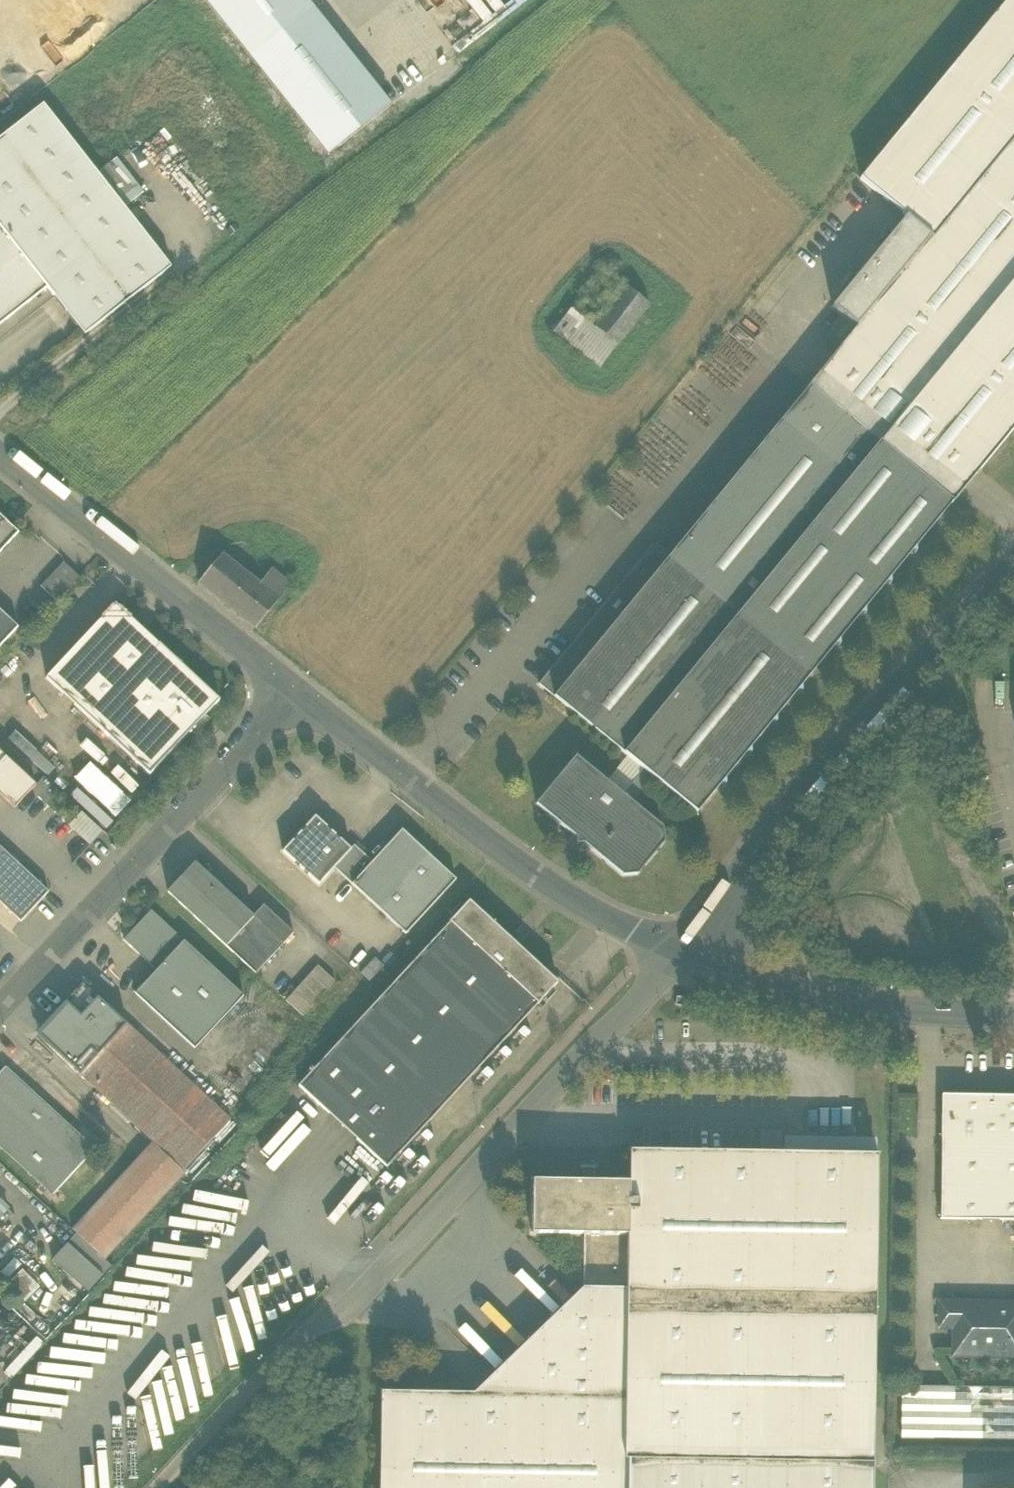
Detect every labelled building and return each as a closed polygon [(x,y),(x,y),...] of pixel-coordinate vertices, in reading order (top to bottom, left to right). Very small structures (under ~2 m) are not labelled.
[(250,57),(312,8),(306,0),(204,0),(250,57)] [(454,47),(460,55),(530,0),(515,0),(454,47)] [(809,386),(879,443),(952,503),(1013,428),(1013,0),(1006,0),(860,178),(906,216),(930,236),(856,326),(808,385),(809,386)] [(250,57),(328,156),(390,106),(312,8),(250,57)] [(47,288),(54,297),(54,296),(85,335),(171,268),(124,208),(97,173),(43,105),(0,139),(0,325),(47,288)] [(116,158),(97,173),(124,208),(144,193),(116,158)] [(930,236),(906,216),(832,307),(856,326),(930,236)] [(604,269),(611,274),(615,269),(608,264),(604,269)] [(571,309),(618,345),(637,319),(648,303),(611,274),(604,269),(604,268),(571,309)] [(600,368),(618,345),(571,309),(553,332),(600,368)] [(554,697),(643,770),(652,777),(696,814),(720,785),(725,785),(724,780),(745,754),(750,754),(750,749),(771,723),(776,723),(775,718),(796,692),(801,692),(800,687),(834,646),(839,646),(839,641),(859,615),(864,615),(864,610),(885,584),(890,584),(889,579),(910,553),(915,553),(915,548),(952,503),(879,443),(809,386),(670,556),(654,544),(538,685),(554,697)] [(18,532),(0,515),(0,552),(18,532)] [(199,582),(256,628),(278,600),(259,585),(221,555),(199,582)] [(40,586),(57,602),(80,578),(63,562),(40,586)] [(259,585),(278,600),(290,585),(271,569),(259,585)] [(104,733),(149,775),(219,700),(159,644),(115,604),(46,678),(104,732),(104,733)] [(0,610),(0,646),(18,627),(0,610)] [(15,728),(6,738),(47,775),(56,766),(15,728)] [(14,808),(36,785),(0,752),(0,795),(14,808)] [(662,828),(631,802),(623,795),(576,757),(536,805),(576,837),(577,844),(583,844),(623,876),(637,875),(664,842),(662,828)] [(88,761),(73,777),(115,816),(131,799),(88,761)] [(643,770),(623,795),(631,802),(652,777),(643,770)] [(77,786),(68,795),(106,829),(115,820),(77,786)] [(80,810),(67,824),(90,845),(102,831),(80,810)] [(679,819),(687,825),(693,818),(685,812),(679,819)] [(318,885),(334,868),(351,849),(350,849),(315,816),(282,851),(318,885)] [(402,830),(372,862),(351,884),(405,934),(456,880),(402,830)] [(334,868),(351,884),(372,862),(353,845),(350,849),(351,849),(334,868)] [(21,921),(48,892),(0,848),(0,902),(21,921)] [(167,892),(226,947),(253,918),(252,917),(233,899),(237,894),(228,886),(224,890),(195,863),(167,892)] [(450,922),(538,1004),(557,983),(469,901),(450,922)] [(263,905),(252,917),(253,918),(226,947),(255,974),(293,933),(263,905)] [(124,940),(156,970),(184,940),(151,910),(124,940)] [(386,1168),(538,1004),(450,922),(313,1070),(311,1067),(308,1070),(311,1072),(298,1086),(386,1168)] [(243,996),(184,940),(156,970),(135,993),(194,1048),(243,996)] [(316,964),(285,998),(302,1013),(332,979),(316,964)] [(83,983),(36,1033),(80,1074),(127,1024),(83,983)] [(79,1075),(153,1143),(184,1170),(230,1120),(127,1024),(80,1074),(79,1075)] [(53,1195),(94,1150),(98,1145),(92,1140),(88,1144),(5,1067),(0,1072),(0,1147),(53,1195)] [(1013,1221),(1013,1096),(941,1095),(940,1220),(1013,1221)] [(186,1172),(184,1170),(153,1143),(72,1230),(76,1234),(105,1260),(186,1172)] [(629,1151),(629,1183),(628,1235),(626,1288),(624,1460),(627,1460),(872,1464),(877,1155),(629,1151)] [(531,1234),(583,1235),(628,1235),(629,1183),(532,1181),(531,1234)] [(10,1209),(0,1199),(0,1219),(10,1209)] [(76,1234),(68,1244),(102,1276),(111,1266),(105,1260),(76,1234)] [(626,1288),(628,1235),(583,1235),(582,1288),(626,1288)] [(87,1292),(102,1276),(68,1244),(52,1260),(87,1292)] [(626,1288),(582,1288),(474,1394),(380,1392),(379,1487),(627,1487),(627,1460),(624,1460),(626,1288)] [(1013,1357),(1013,1303),(939,1302),(939,1328),(953,1328),(953,1351),(982,1351),(982,1346),(996,1346),(996,1357),(1013,1357)] [(464,1338),(494,1368),(502,1361),(472,1331),(464,1338)] [(982,1351),(953,1351),(952,1356),(996,1357),(996,1346),(982,1346),(982,1351)] [(1013,1440),(1013,1388),(901,1386),(900,1438),(1013,1440)] [(872,1464),(627,1460),(627,1487),(872,1487),(872,1464)]
